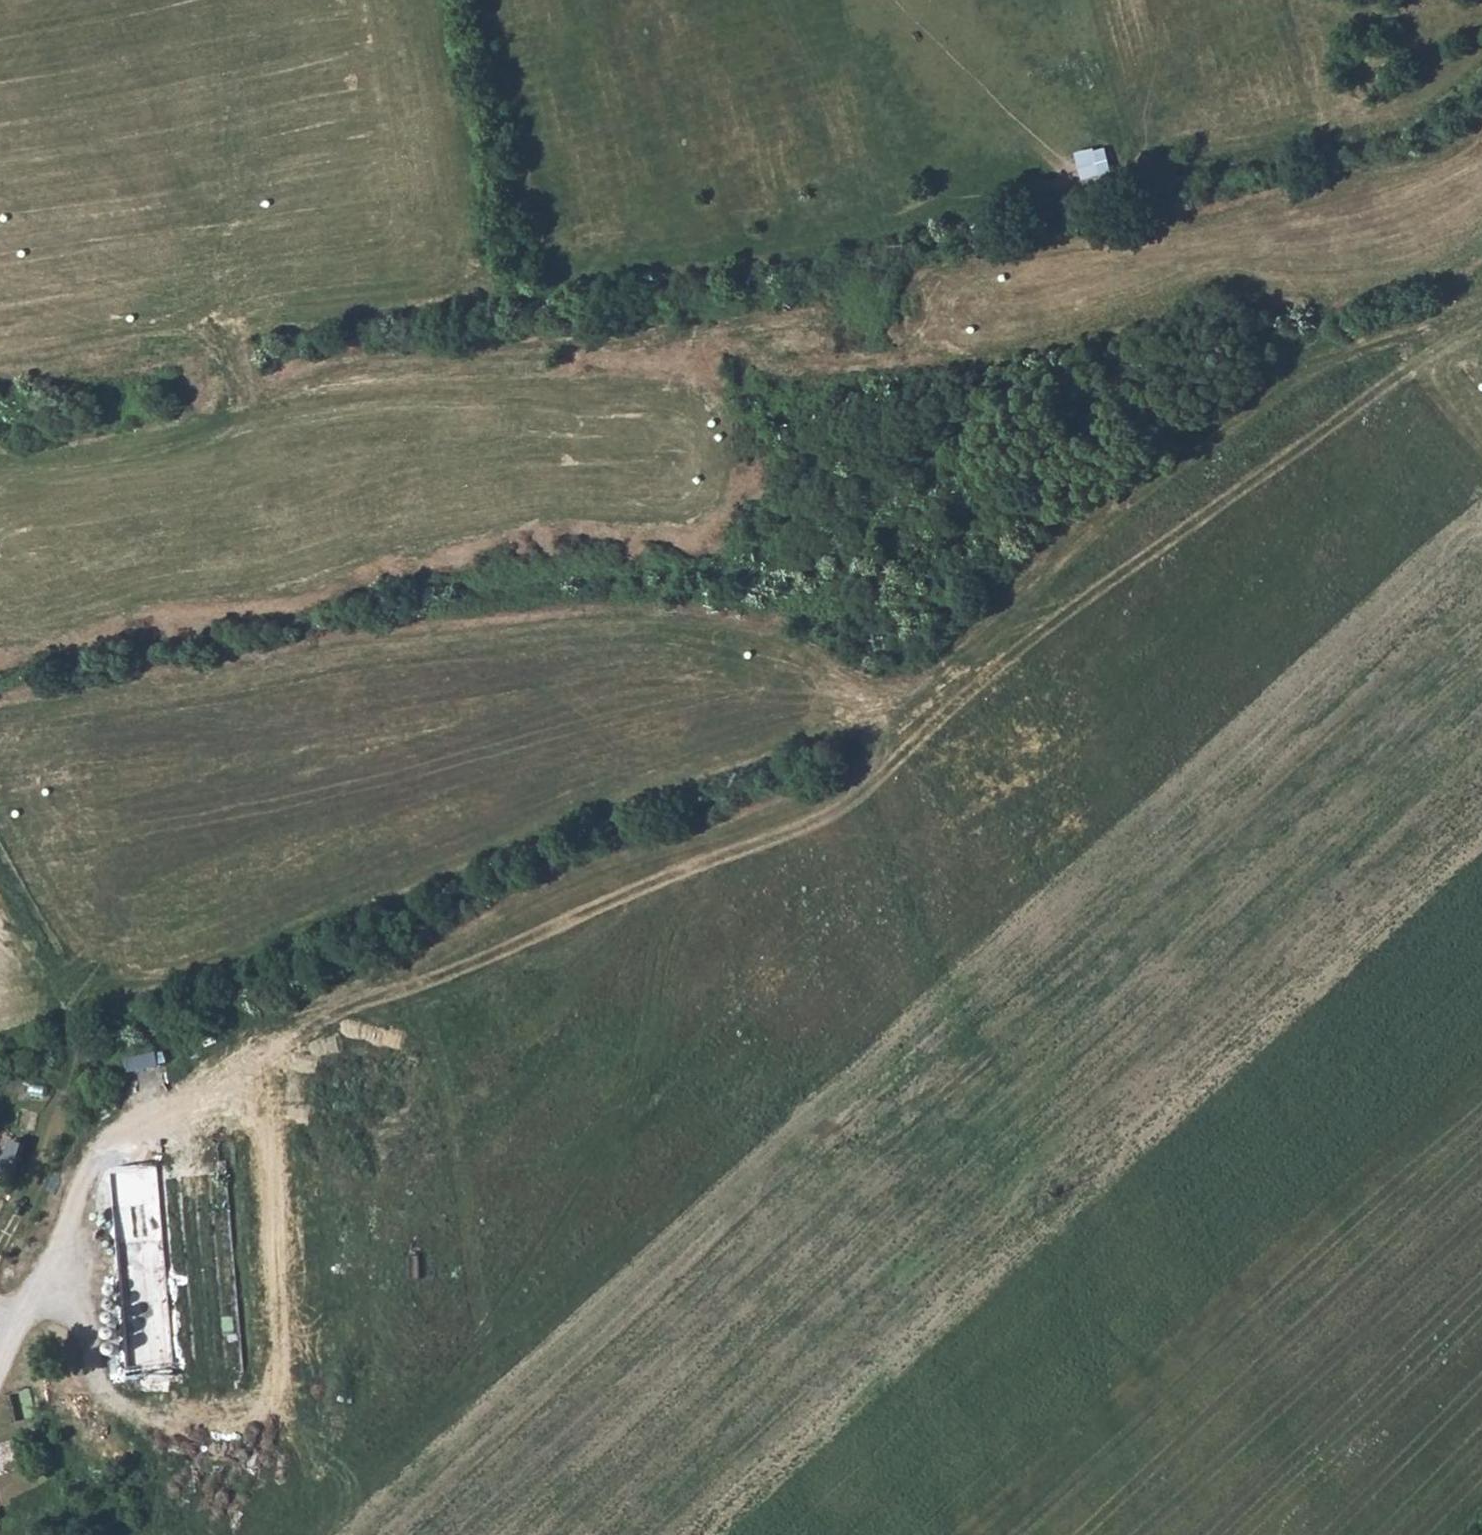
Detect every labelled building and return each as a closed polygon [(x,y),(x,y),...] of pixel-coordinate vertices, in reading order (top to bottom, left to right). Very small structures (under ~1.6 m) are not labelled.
[(1110,144),(1081,152),(1089,178),(1118,169),(1110,144)] [(191,1374),(171,1167),(112,1173),(132,1380),(191,1374)] [(10,1518),(0,1499),(0,1523),(10,1518)]
